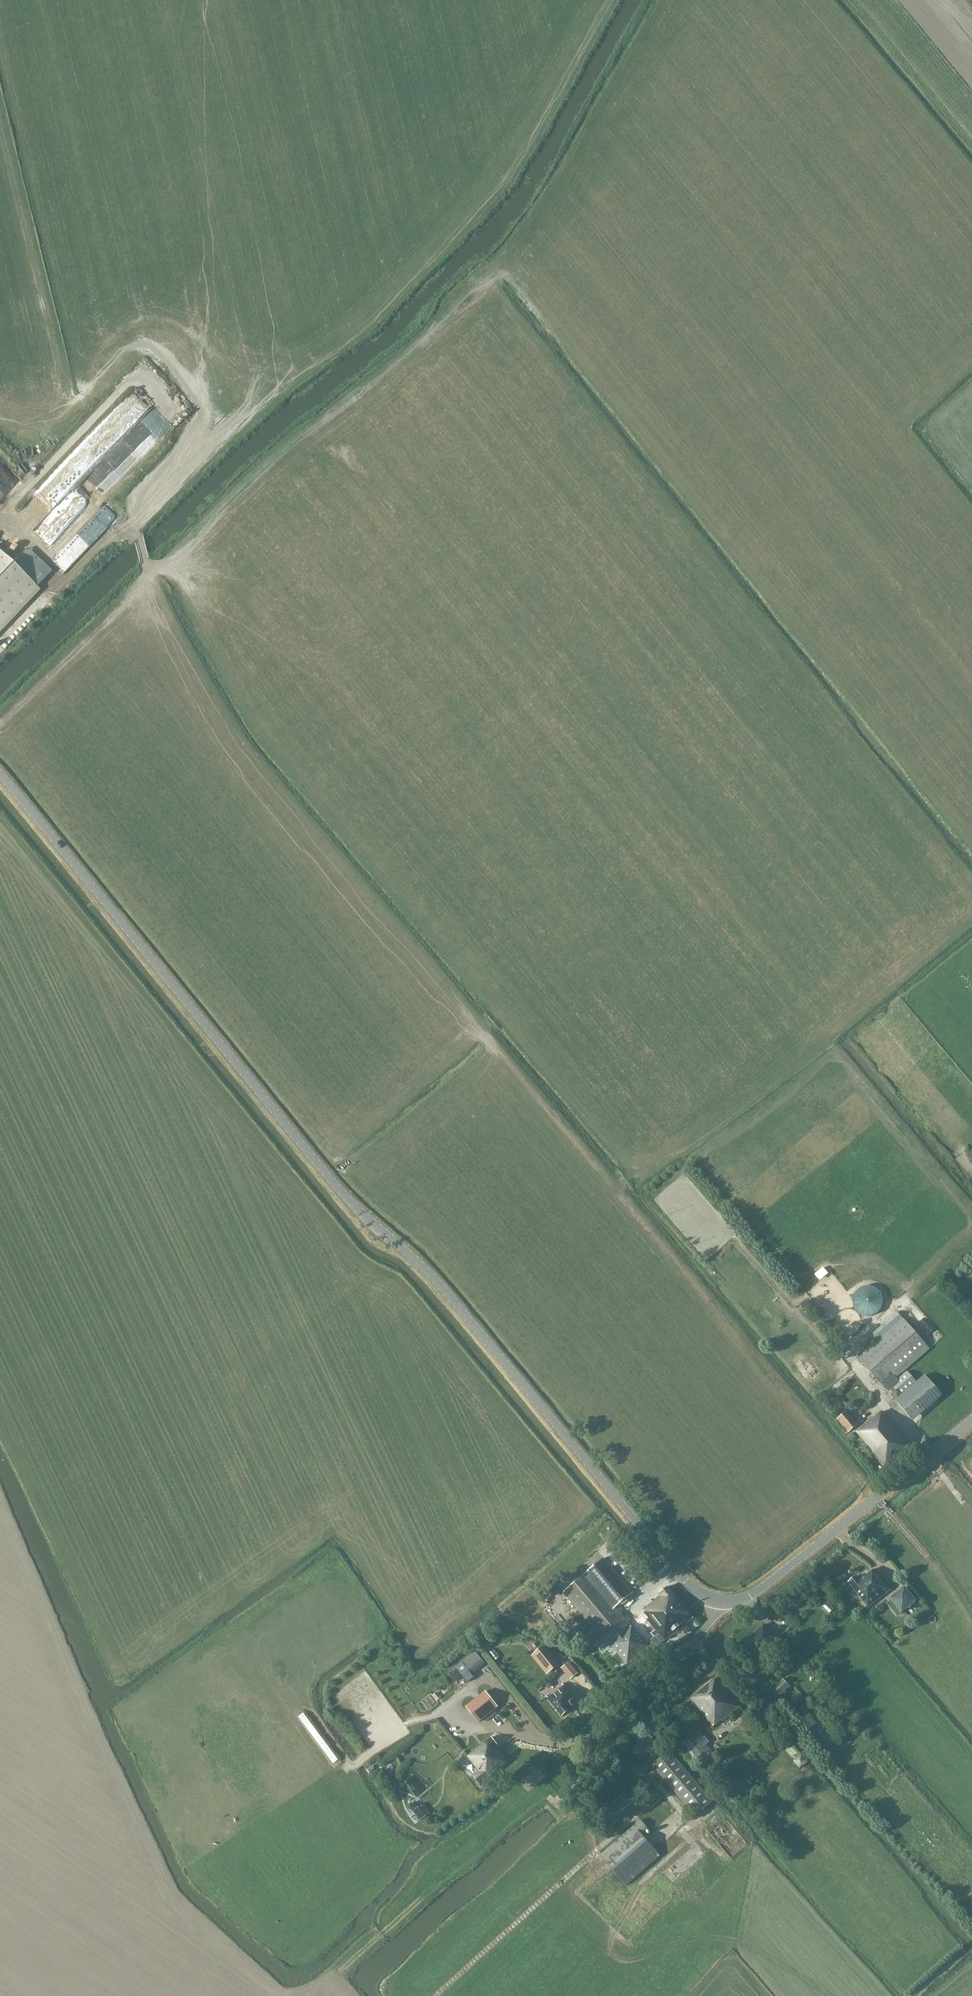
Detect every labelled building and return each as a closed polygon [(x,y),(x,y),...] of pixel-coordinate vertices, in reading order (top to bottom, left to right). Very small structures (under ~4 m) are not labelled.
[(45,487),(65,468),(53,456),(34,476),(45,487)] [(0,549),(0,631),(41,589),(0,549)] [(920,929),(934,942),(938,937),(931,930),(924,924),(920,929)] [(881,1293),(879,1291),(878,1289),(875,1288),(873,1287),(870,1286),(868,1286),(865,1286),(863,1287),(860,1288),(858,1290),(856,1292),(855,1294),(854,1296),(853,1299),(853,1301),(853,1304),(854,1307),(855,1309),(857,1311),(858,1313),(860,1314),(863,1315),(865,1316),(868,1316),(870,1316),(873,1316),(875,1315),(877,1313),(879,1312),(880,1310),(882,1308),(883,1305),(883,1303),(883,1300),(883,1298),(882,1296),(881,1293)] [(875,1343),(858,1358),(875,1378),(895,1401),(916,1383),(906,1371),(930,1350),(929,1349),(903,1319),(897,1312),(869,1336),(875,1343)] [(914,1422),(944,1396),(925,1375),(895,1401),(914,1422)] [(848,1433),(859,1425),(849,1411),(837,1420),(848,1433)] [(885,1468),(910,1446),(882,1412),(855,1432),(885,1468)] [(613,1610),(615,1608),(633,1593),(603,1559),(587,1573),(588,1573),(584,1575),(613,1610)] [(859,1579),(856,1576),(848,1582),(868,1607),(890,1590),(874,1569),(867,1574),(866,1573),(859,1579)] [(636,1632),(615,1608),(613,1610),(584,1575),(563,1593),(594,1630),(586,1636),(595,1646),(602,1640),(608,1648),(611,1645),(627,1666),(649,1647),(646,1644),(636,1632)] [(659,1634),(646,1644),(652,1650),(694,1619),(669,1587),(659,1594),(661,1596),(643,1610),(649,1619),(647,1620),(659,1634)] [(904,1588),(891,1599),(902,1612),(915,1601),(904,1588)] [(549,1591),(544,1595),(546,1599),(552,1595),(549,1591)] [(764,1625),(743,1643),(757,1661),(760,1664),(768,1658),(765,1654),(774,1647),(772,1645),(777,1641),(764,1625)] [(544,1646),(534,1654),(549,1673),(559,1665),(544,1646)] [(479,1662),(472,1664),(471,1659),(462,1662),(465,1672),(481,1667),(479,1662)] [(569,1662),(561,1669),(570,1679),(578,1673),(569,1662)] [(723,1722),(739,1708),(716,1678),(690,1699),(694,1703),(688,1708),(694,1715),(699,1710),(713,1727),(721,1721),(723,1722)] [(779,1697),(790,1687),(783,1679),(772,1689),(779,1697)] [(564,1686),(548,1699),(562,1716),(570,1710),(569,1709),(573,1706),(570,1702),(574,1699),(564,1686)] [(437,1691),(432,1695),(436,1700),(441,1696),(437,1691)] [(485,1692),(466,1707),(479,1722),(497,1707),(485,1692)] [(461,1716),(467,1726),(470,1724),(465,1714),(461,1716)] [(808,1730),(816,1724),(808,1715),(801,1720),(808,1730)] [(689,1738),(679,1746),(693,1762),(703,1754),(704,1755),(710,1750),(706,1745),(709,1742),(704,1736),(703,1737),(698,1731),(689,1738)] [(657,1746),(658,1745),(648,1734),(641,1739),(640,1738),(636,1741),(637,1743),(629,1749),(639,1761),(649,1752),(657,1762),(652,1766),(695,1817),(712,1803),(670,1751),(665,1755),(657,1746)] [(816,1735),(811,1739),(819,1751),(824,1747),(816,1735)] [(473,1776),(480,1785),(507,1764),(502,1757),(503,1757),(496,1748),(498,1746),(491,1738),(467,1757),(479,1772),(473,1776)] [(712,1758),(704,1765),(710,1771),(718,1764),(712,1758)] [(612,1826),(635,1807),(624,1794),(602,1812),(612,1826)] [(420,1820),(429,1814),(421,1804),(413,1811),(420,1820)] [(641,1820),(599,1855),(625,1886),(660,1856),(642,1834),(648,1828),(641,1820)] [(662,1869),(668,1878),(685,1865),(679,1856),(662,1869)]
